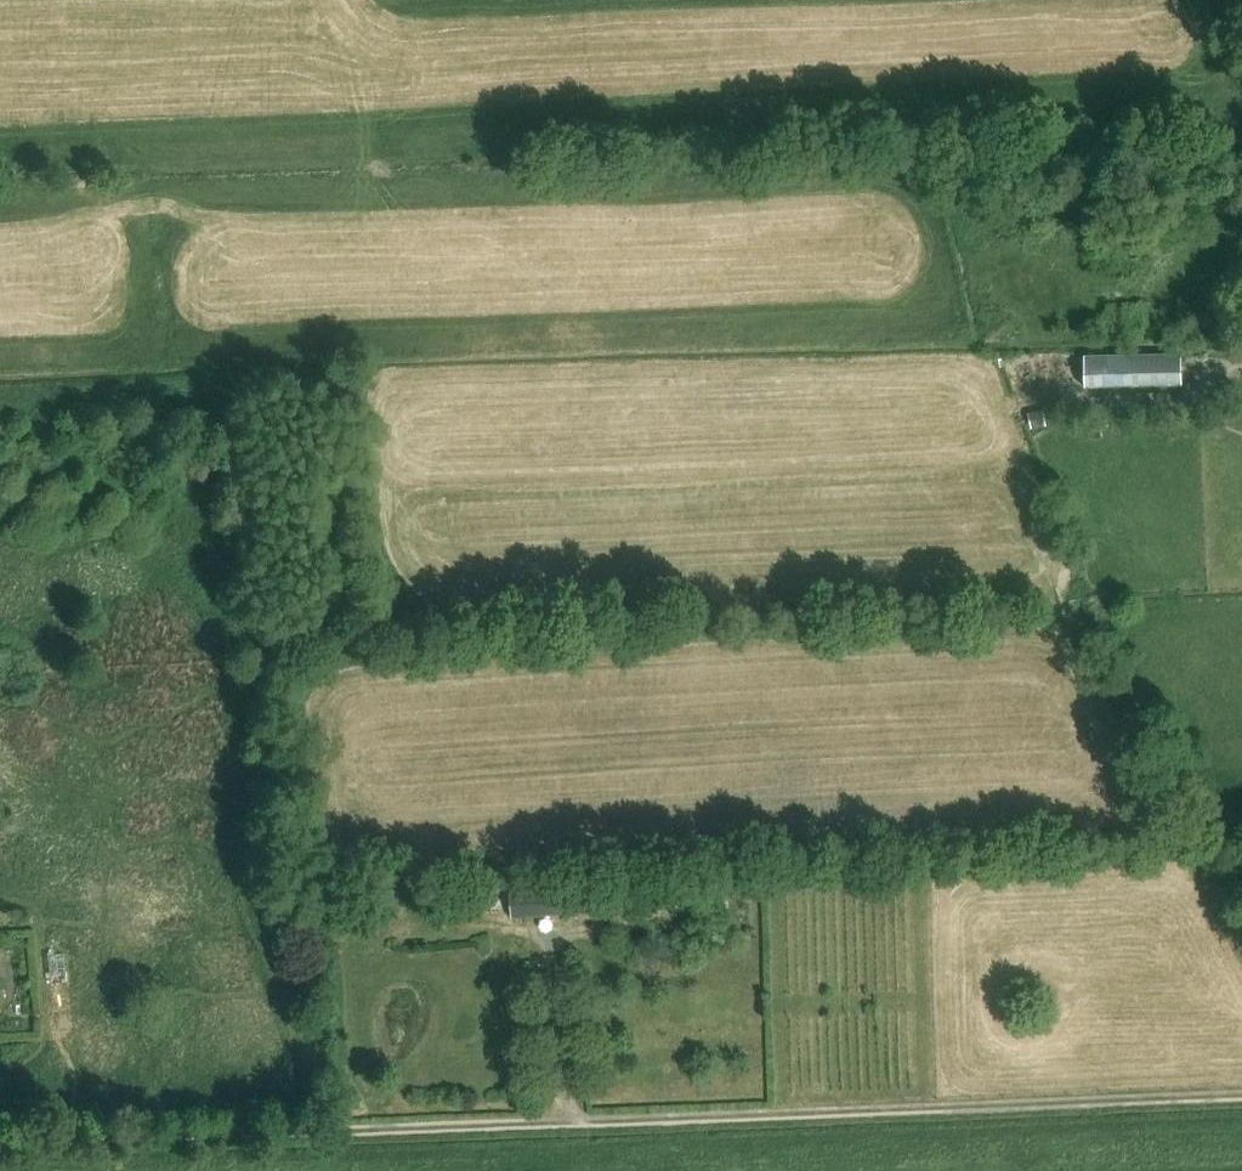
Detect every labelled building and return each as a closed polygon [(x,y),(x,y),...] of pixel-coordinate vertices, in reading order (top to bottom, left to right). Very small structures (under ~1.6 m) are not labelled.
[(1124,385),(1183,384),(1182,355),(1124,356),(1124,385)] [(1104,357),(1085,358),(1086,387),(1105,386),(1104,357)] [(1044,408),(1030,411),(1032,423),(1046,420),(1044,408)] [(577,919),(619,918),(618,886),(576,887),(577,919)] [(512,919),(569,915),(567,888),(510,892),(512,919)]
